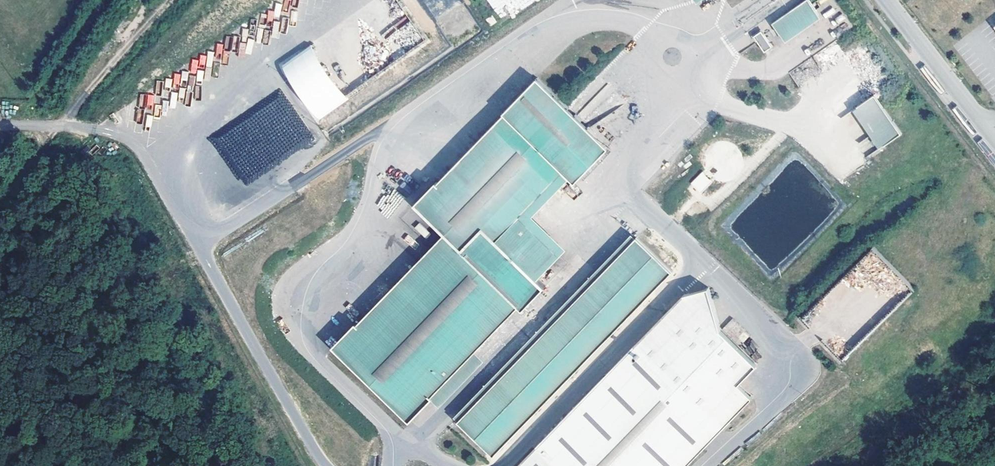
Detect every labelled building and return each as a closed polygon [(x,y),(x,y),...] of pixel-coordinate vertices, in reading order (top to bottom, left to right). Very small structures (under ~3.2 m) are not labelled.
[(774,23),(787,42),(822,18),(809,0),(807,0),(774,23)] [(762,31),(756,36),(765,51),(773,47),(762,31)] [(314,121),(346,102),(311,46),(280,65),(314,121)] [(438,178),(417,201),(447,230),(358,323),(358,322),(333,346),(411,419),(433,398),(441,405),(487,357),(478,349),(523,303),(527,305),(549,283),(541,275),(494,232),(593,126),(540,75),(506,108),(506,110),(439,179),(438,178)] [(875,95),(855,111),(881,149),(902,133),(875,95)] [(593,126),(494,232),(541,275),(570,244),(537,211),(572,174),(578,179),(612,144),(593,126)] [(702,171),(690,184),(700,194),(712,182),(702,171)] [(634,231),(456,415),(495,455),(674,269),(634,231)] [(753,397),(739,383),(757,364),(720,329),(709,287),(684,294),(517,465),(686,465),(753,397)]
